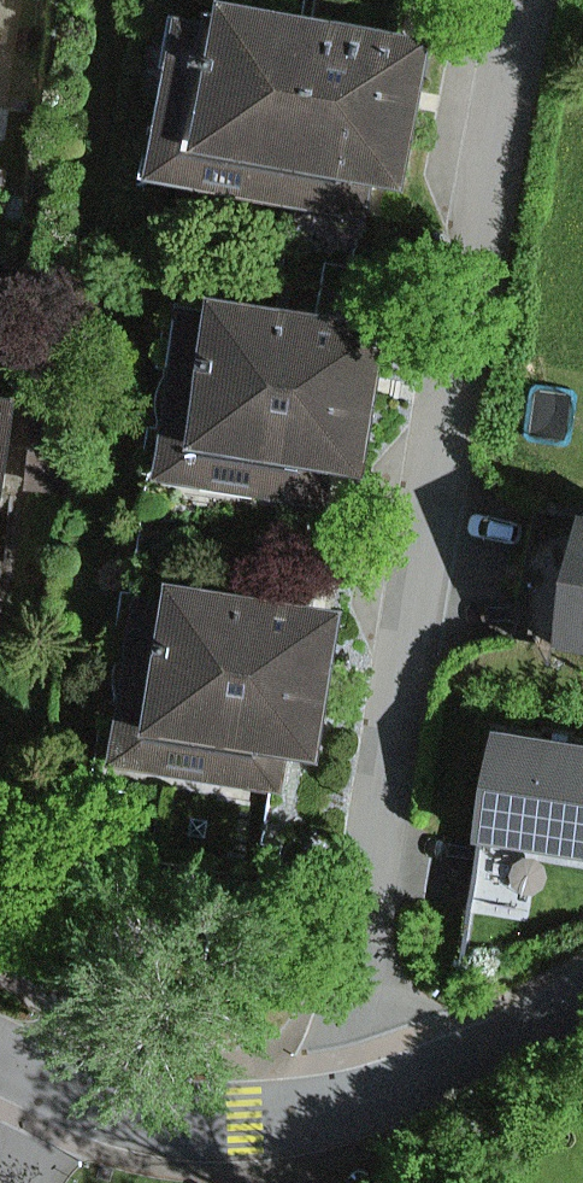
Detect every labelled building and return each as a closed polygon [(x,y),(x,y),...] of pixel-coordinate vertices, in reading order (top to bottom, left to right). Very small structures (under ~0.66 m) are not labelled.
[(9,0),(0,0),(0,64),(9,0)] [(151,168),(386,214),(421,38),(229,0),(184,0),(151,168)] [(376,323),(193,290),(162,465),(344,498),(376,323)] [(33,641),(57,402),(0,397),(0,638),(33,641)] [(558,528),(541,633),(582,640),(582,532),(558,528)] [(332,609),(138,577),(113,726),(307,758),(332,609)] [(496,741),(480,845),(582,861),(582,754),(496,741)]
